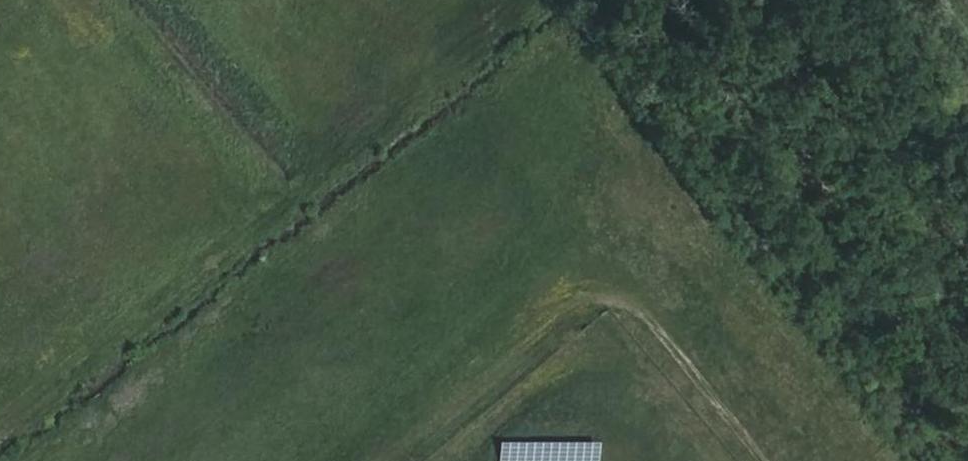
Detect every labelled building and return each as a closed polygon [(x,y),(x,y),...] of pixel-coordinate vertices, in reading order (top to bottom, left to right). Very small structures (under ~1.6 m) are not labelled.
[(496,460),(597,460),(597,441),(496,439),(496,460)]
